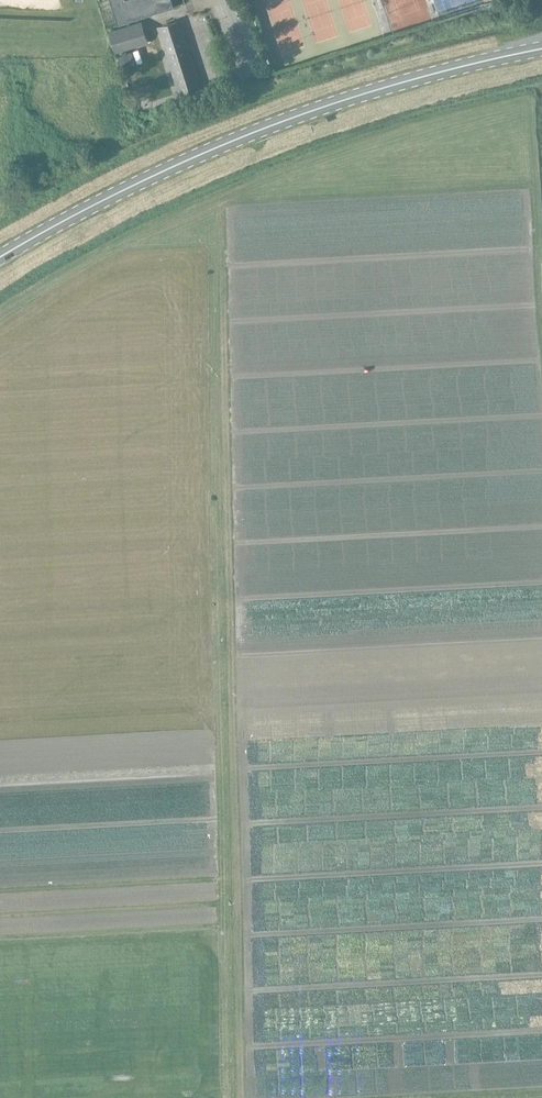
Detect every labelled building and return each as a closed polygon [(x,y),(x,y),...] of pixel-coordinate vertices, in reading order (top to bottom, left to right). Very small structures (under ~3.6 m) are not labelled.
[(118,24),(174,6),(172,0),(110,0),(118,24)] [(198,88),(195,79),(197,79),(182,28),(179,29),(177,20),(158,26),(179,94),(198,88)] [(115,52),(147,41),(141,22),(109,32),(115,52)]
